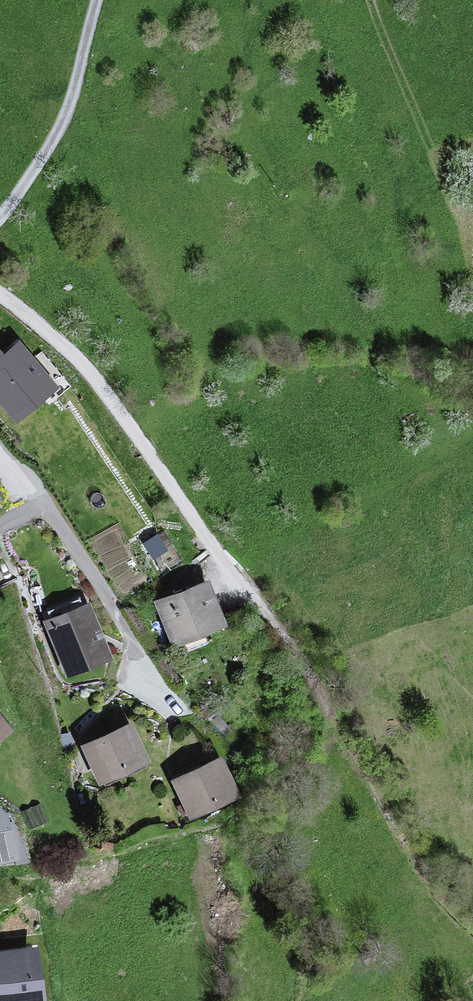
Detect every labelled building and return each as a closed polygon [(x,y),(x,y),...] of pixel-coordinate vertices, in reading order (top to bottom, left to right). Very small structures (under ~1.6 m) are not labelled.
[(18,418),(54,389),(18,345),(0,360),(0,359),(0,396),(18,418)] [(194,579),(144,599),(164,647),(214,626),(194,579)] [(78,603),(35,619),(57,678),(100,662),(78,603)] [(115,725),(69,745),(88,786),(133,765),(115,725)] [(203,759),(156,781),(173,818),(221,796),(203,759)] [(13,862),(0,831),(0,864),(13,862)] [(0,950),(0,1000),(31,1000),(22,946),(0,950)]
